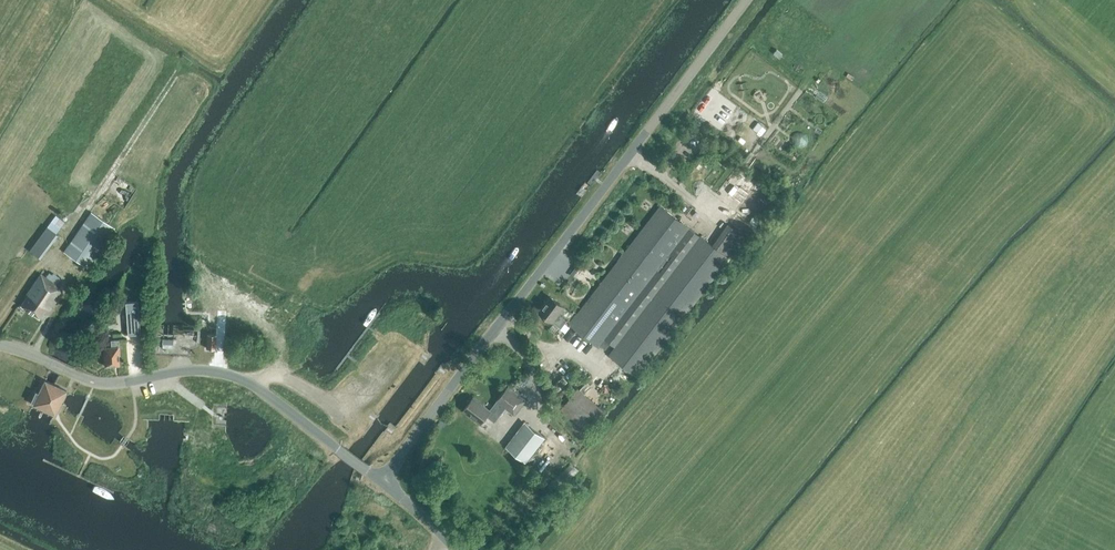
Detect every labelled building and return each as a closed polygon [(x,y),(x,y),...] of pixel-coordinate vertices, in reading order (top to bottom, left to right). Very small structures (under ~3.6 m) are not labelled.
[(712,245),(700,236),(661,206),(570,325),(598,346),(599,345),(605,350),(610,343),(615,347),(609,355),(637,376),(728,257),(730,259),(745,237),(744,237),(748,231),(734,221),(731,226),(727,224),(712,245)] [(86,267),(113,227),(90,212),(63,252),(86,267)] [(53,214),(46,225),(55,231),(62,220),(53,214)] [(45,226),(27,250),(37,258),(55,234),(45,226)] [(54,285),(59,278),(52,273),(48,279),(40,274),(26,294),(27,295),(20,305),(38,318),(45,308),(47,308),(60,289),(54,285)] [(552,321),(560,327),(571,313),(550,297),(539,311),(552,321)] [(127,335),(140,334),(137,302),(125,303),(127,335)] [(215,349),(216,335),(206,334),(206,348),(215,349)] [(162,338),(161,347),(172,348),(172,339),(162,338)] [(118,346),(118,339),(110,340),(110,347),(103,347),(104,366),(118,365),(118,355),(119,355),(118,346)] [(568,382),(563,377),(551,388),(556,394),(568,382)] [(54,415),(66,390),(44,380),(38,393),(35,392),(30,401),(33,403),(32,404),(54,415)] [(514,415),(525,400),(508,386),(496,401),(490,410),(473,397),(463,410),(480,424),(486,415),(494,422),(505,408),(514,415)] [(581,440),(588,431),(605,411),(578,388),(561,409),(577,422),(572,428),(581,440)] [(545,438),(524,421),(505,446),(526,462),(545,438)] [(529,467),(543,476),(559,451),(546,443),(529,467)] [(596,447),(589,455),(595,461),(602,453),(596,447)]
